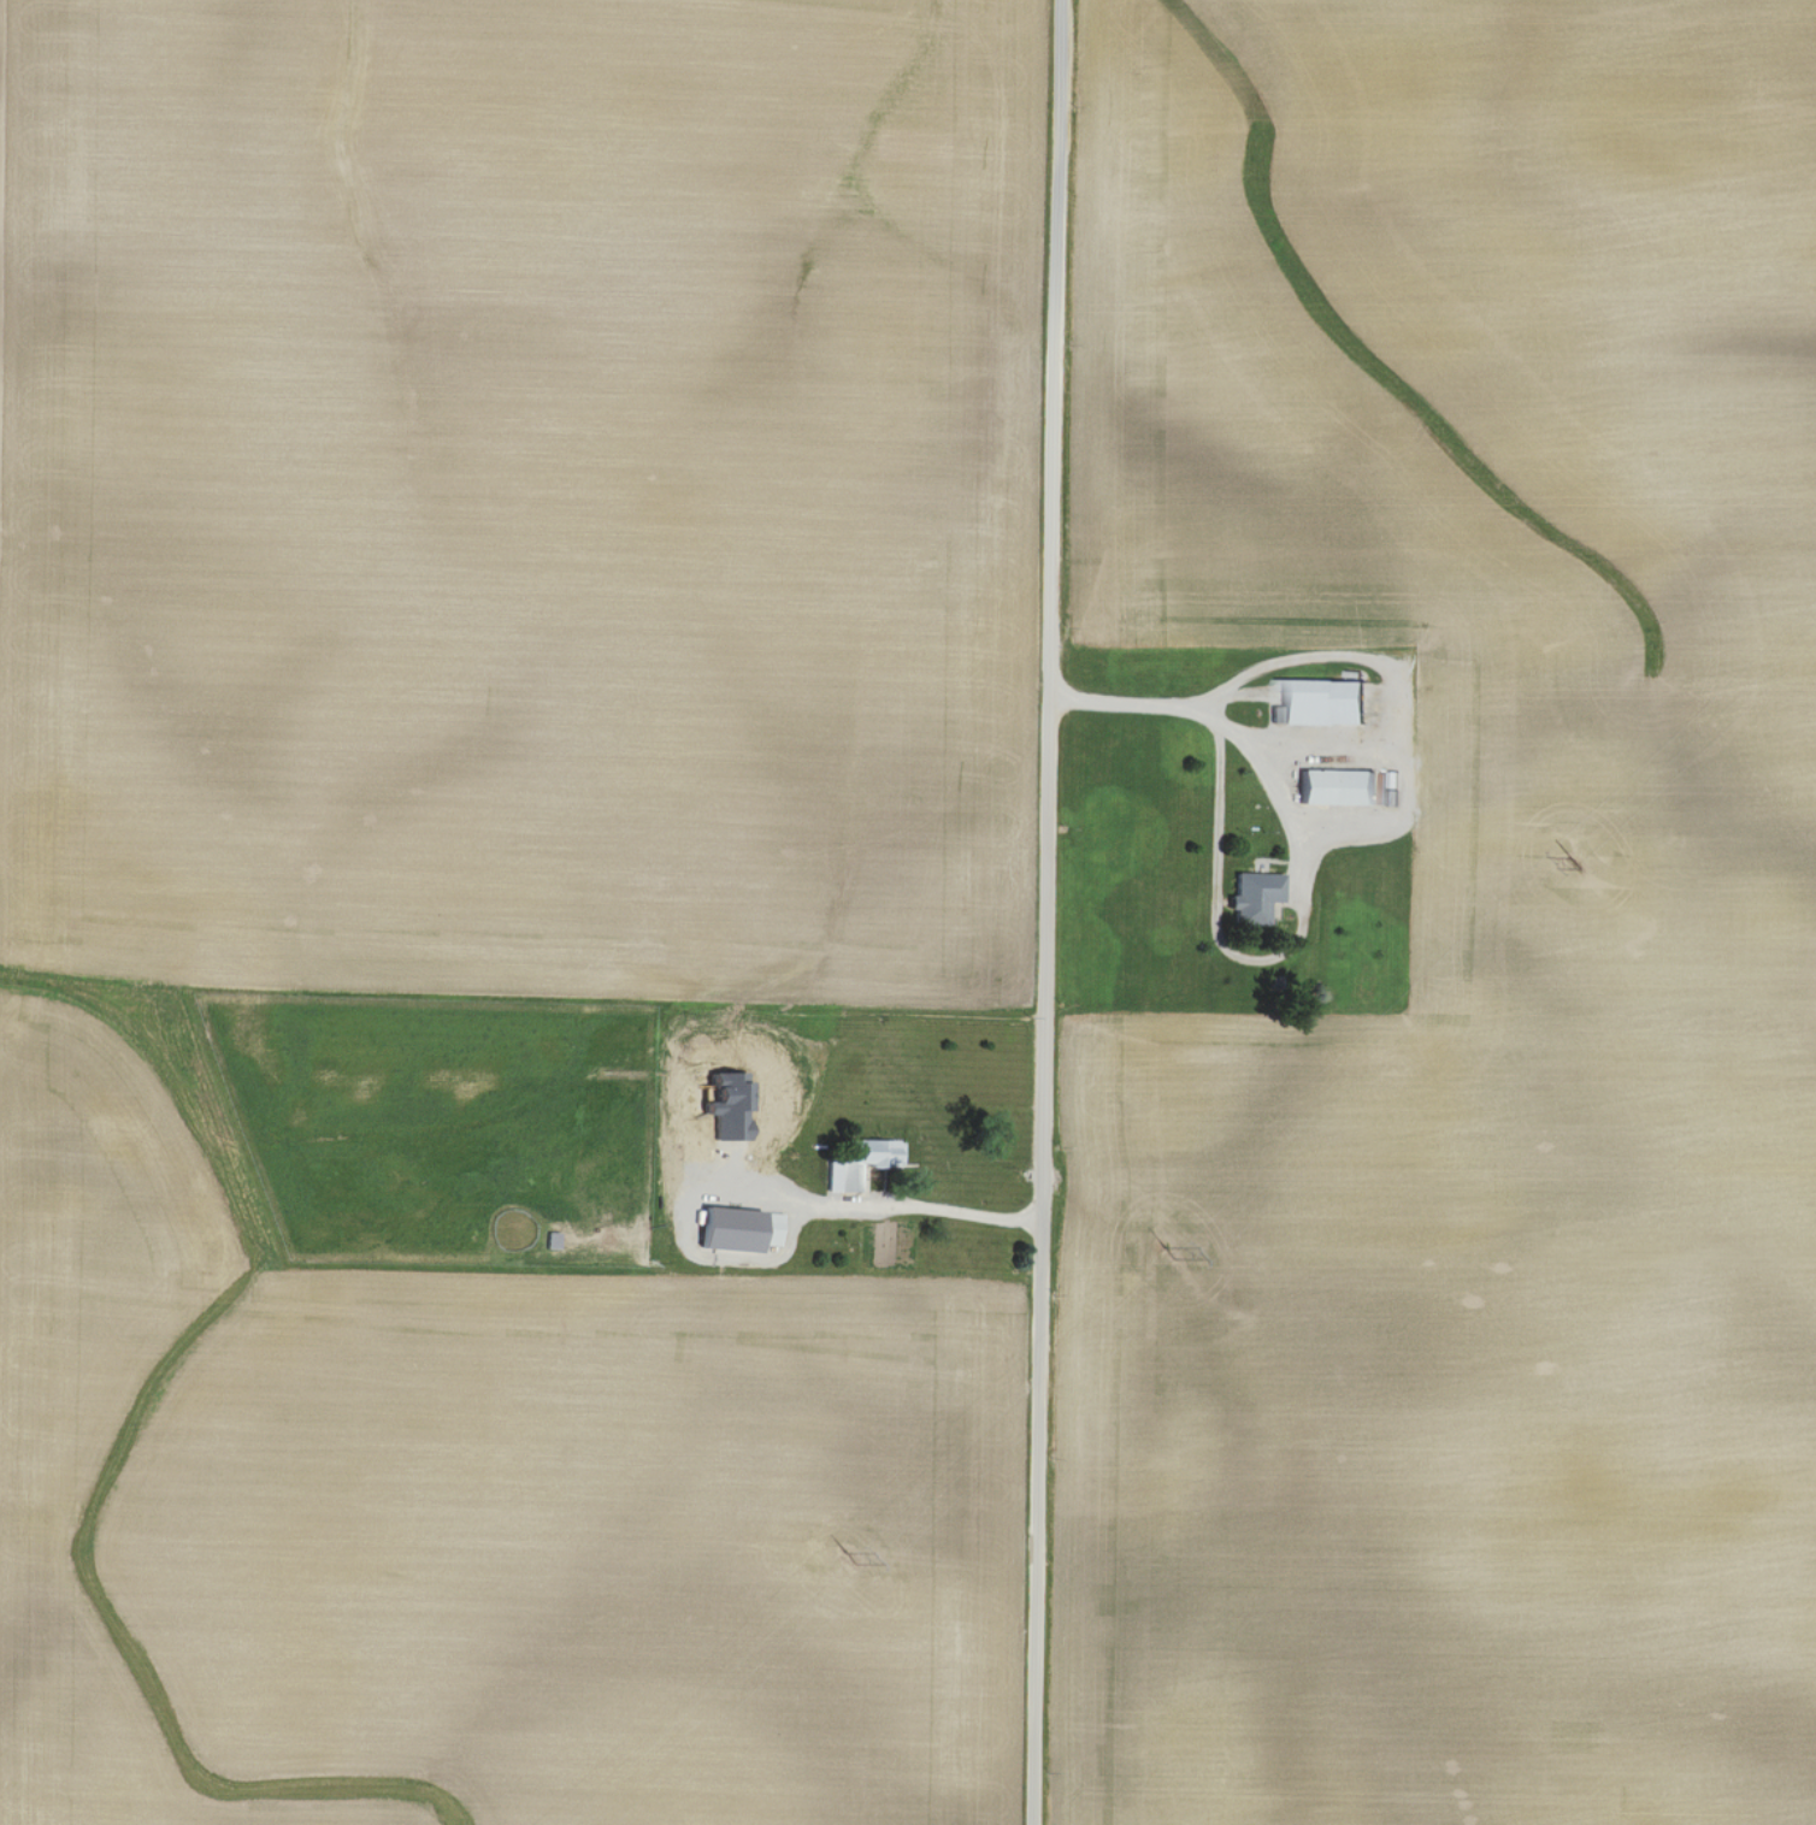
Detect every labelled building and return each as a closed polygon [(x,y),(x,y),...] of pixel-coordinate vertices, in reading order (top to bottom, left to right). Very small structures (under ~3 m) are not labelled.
[(1283,725),(1374,726),(1374,682),(1299,681),(1298,689),(1283,689),(1283,725)] [(1383,772),(1301,771),(1300,804),(1382,806),(1383,772)] [(1283,874),(1234,874),(1233,912),(1237,912),(1236,925),(1268,925),(1269,902),(1282,902),(1283,874)] [(902,1165),(902,1140),(855,1140),(855,1160),(829,1160),(829,1191),(861,1191),(861,1165),(902,1165)]
